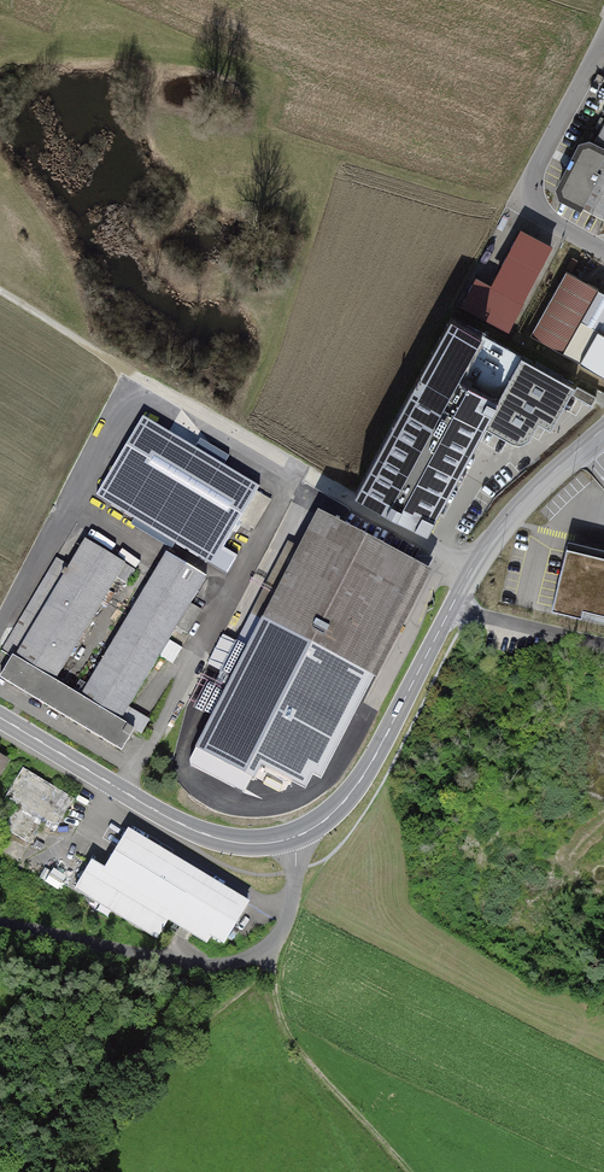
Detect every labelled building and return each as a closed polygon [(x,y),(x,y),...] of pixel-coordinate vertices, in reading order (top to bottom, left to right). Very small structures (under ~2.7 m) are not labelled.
[(594,142),(603,147),(603,123),(594,142)] [(603,157),(603,147),(594,142),(590,139),(578,143),(555,189),(559,199),(581,211),(583,208),(601,173),(597,171),(603,157)] [(597,171),(601,173),(583,208),(603,218),(603,157),(597,171)] [(546,257),(522,244),(502,283),(525,295),(546,257)] [(603,376),(603,318),(599,327),(583,319),(601,288),(569,270),(532,335),(603,376)] [(457,342),(423,406),(412,400),(393,433),(416,445),(431,418),(440,424),(400,495),(444,519),(484,448),(494,453),(502,438),(516,444),(525,445),(534,440),(541,430),(556,439),(581,393),(491,344),(484,356),(457,342)] [(260,487),(155,426),(109,504),(227,573),(237,557),(223,549),(237,524),(249,531),(251,527),(254,529),(271,500),(257,492),(260,487)] [(415,562),(318,512),(196,749),(253,779),(261,765),(292,781),(306,775),(309,770),(308,769),(415,562)] [(13,657),(54,681),(101,603),(106,606),(114,594),(109,590),(116,577),(128,584),(136,570),(85,540),(69,566),(56,559),(2,650),(13,657)] [(567,548),(553,606),(552,609),(603,622),(603,557),(567,548)] [(166,553),(155,572),(195,595),(206,577),(166,553)] [(80,697),(120,721),(176,627),(187,633),(201,610),(190,603),(195,595),(155,572),(80,697)] [(54,681),(13,657),(1,677),(122,750),(133,729),(120,721),(80,697),(54,681)] [(55,831),(74,799),(23,768),(3,800),(16,808),(4,827),(30,843),(42,824),(55,831)] [(172,911),(223,942),(247,902),(182,863),(178,868),(167,861),(170,856),(129,831),(105,870),(91,862),(75,888),(156,937),(172,911)] [(164,988),(151,993),(156,1007),(170,1001),(164,988)]
